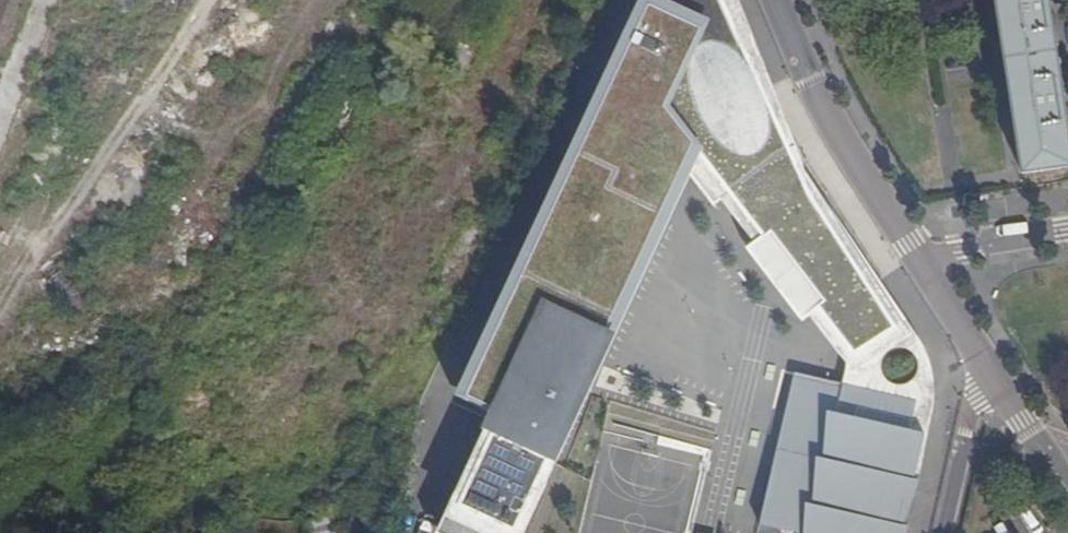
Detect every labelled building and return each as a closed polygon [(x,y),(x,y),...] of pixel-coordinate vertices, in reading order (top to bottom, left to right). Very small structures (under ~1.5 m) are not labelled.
[(591,376),(566,365),(658,167),(653,165),(672,123),(691,147),(676,160),(713,210),(730,197),(856,356),(898,330),(831,223),(819,229),(769,148),(781,142),(729,35),(711,41),(700,3),(701,0),(651,0),(464,402),(494,417),(485,435),(513,449),(474,532),(518,532),(591,376)] [(1003,39),(1007,38),(1012,62),(1007,63),(1026,177),(1067,170),(1067,115),(1066,102),(1067,102),(1067,98),(1066,91),(1065,92),(1052,13),(1054,12),(1053,6),(1053,2),(1051,2),(1050,0),(997,0),(1003,39)] [(921,402),(798,375),(765,528),(788,532),(912,532),(912,531),(910,527),(923,482),(918,480),(929,434),(916,432),(921,402)]
